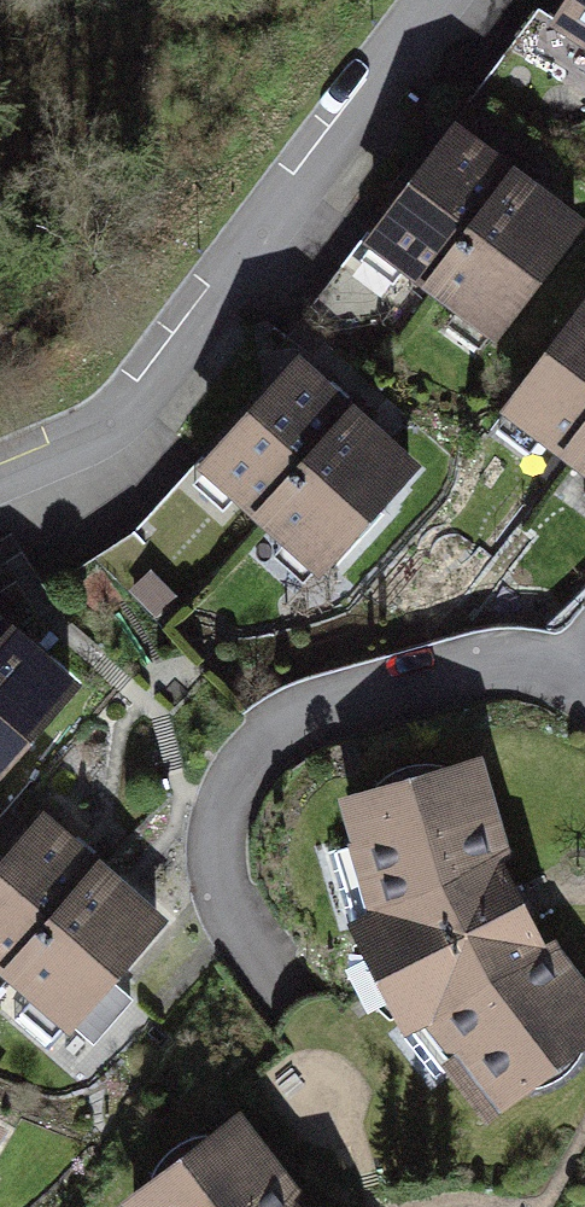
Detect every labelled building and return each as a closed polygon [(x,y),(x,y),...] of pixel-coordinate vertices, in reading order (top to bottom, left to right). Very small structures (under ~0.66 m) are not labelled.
[(558,25),(584,41),(584,0),(574,0),(558,25)] [(453,132),(372,244),(432,286),(512,174),(453,132)] [(577,221),(512,174),(432,286),(497,333),(577,221)] [(512,415),(571,458),(584,439),(584,314),(512,415)] [(285,377),(205,489),(264,531),(344,419),(285,377)] [(409,465),(344,419),(264,531),(329,577),(409,465)] [(571,458),(584,467),(584,439),(571,458)] [(6,635),(0,644),(0,781),(71,681),(6,635)] [(584,1038),(584,994),(508,905),(477,766),(352,802),(387,977),(510,1106),(584,1038)] [(0,872),(0,965),(13,977),(103,874),(44,822),(0,872)] [(159,922),(103,874),(13,977),(69,1025),(159,922)] [(235,1127),(121,1206),(293,1206),(235,1127)]
